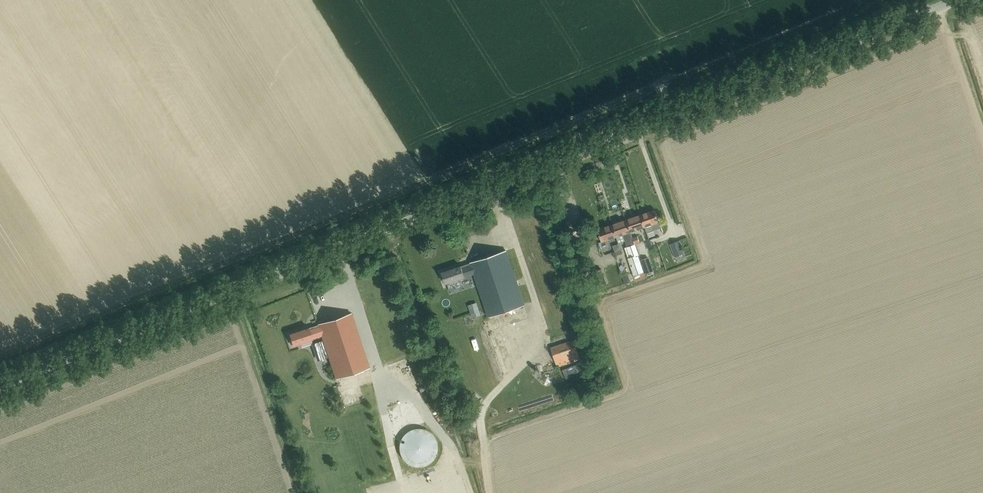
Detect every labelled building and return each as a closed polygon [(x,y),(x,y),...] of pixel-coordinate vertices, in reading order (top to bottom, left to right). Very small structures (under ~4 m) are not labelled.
[(645,227),(644,227),(647,234),(654,231),(653,228),(661,225),(659,221),(659,222),(655,210),(640,215),(645,227)] [(630,232),(644,227),(645,227),(640,215),(626,220),(630,232)] [(616,237),(630,232),(626,220),(612,225),(616,237)] [(602,242),(616,237),(612,225),(598,230),(602,242)] [(679,241),(670,245),(675,258),(684,254),(679,241)] [(631,272),(641,270),(637,250),(627,252),(631,272)] [(461,267),(442,273),(445,284),(465,278),(465,277),(474,274),(488,317),(524,305),(506,251),(470,263),(461,267)] [(649,258),(642,260),(646,273),(653,271),(649,258)] [(596,287),(607,283),(602,269),(592,272),(596,287)] [(309,328),(289,335),(293,346),(313,339),(322,336),(336,379),(369,368),(351,314),(318,325),(309,328)] [(557,368),(581,360),(574,340),(550,348),(557,368)] [(411,374),(403,378),(406,384),(414,380),(411,374)] [(387,407),(389,414),(410,408),(409,401),(387,407)] [(437,443),(437,442),(436,440),(435,439),(434,437),(433,435),(432,434),(431,433),(429,432),(428,431),(427,430),(425,430),(423,429),(422,429),(419,429),(417,429),(415,429),(413,429),(411,430),(409,431),(408,432),(406,433),(405,434),(404,435),(403,436),(402,437),(401,439),(401,441),(400,442),(400,443),(399,445),(399,446),(399,447),(399,449),(400,451),(400,453),(401,455),(401,456),(401,457),(402,458),(404,460),(405,462),(407,463),(408,464),(410,465),(412,466),(414,466),(416,467),(418,467),(419,467),(421,467),(422,466),(424,466),(426,465),(428,464),(430,463),(431,462),(433,461),(434,459),(435,458),(435,457),(436,455),(437,454),(437,452),(437,451),(437,450),(438,448),(438,447),(437,445),(437,443)]
